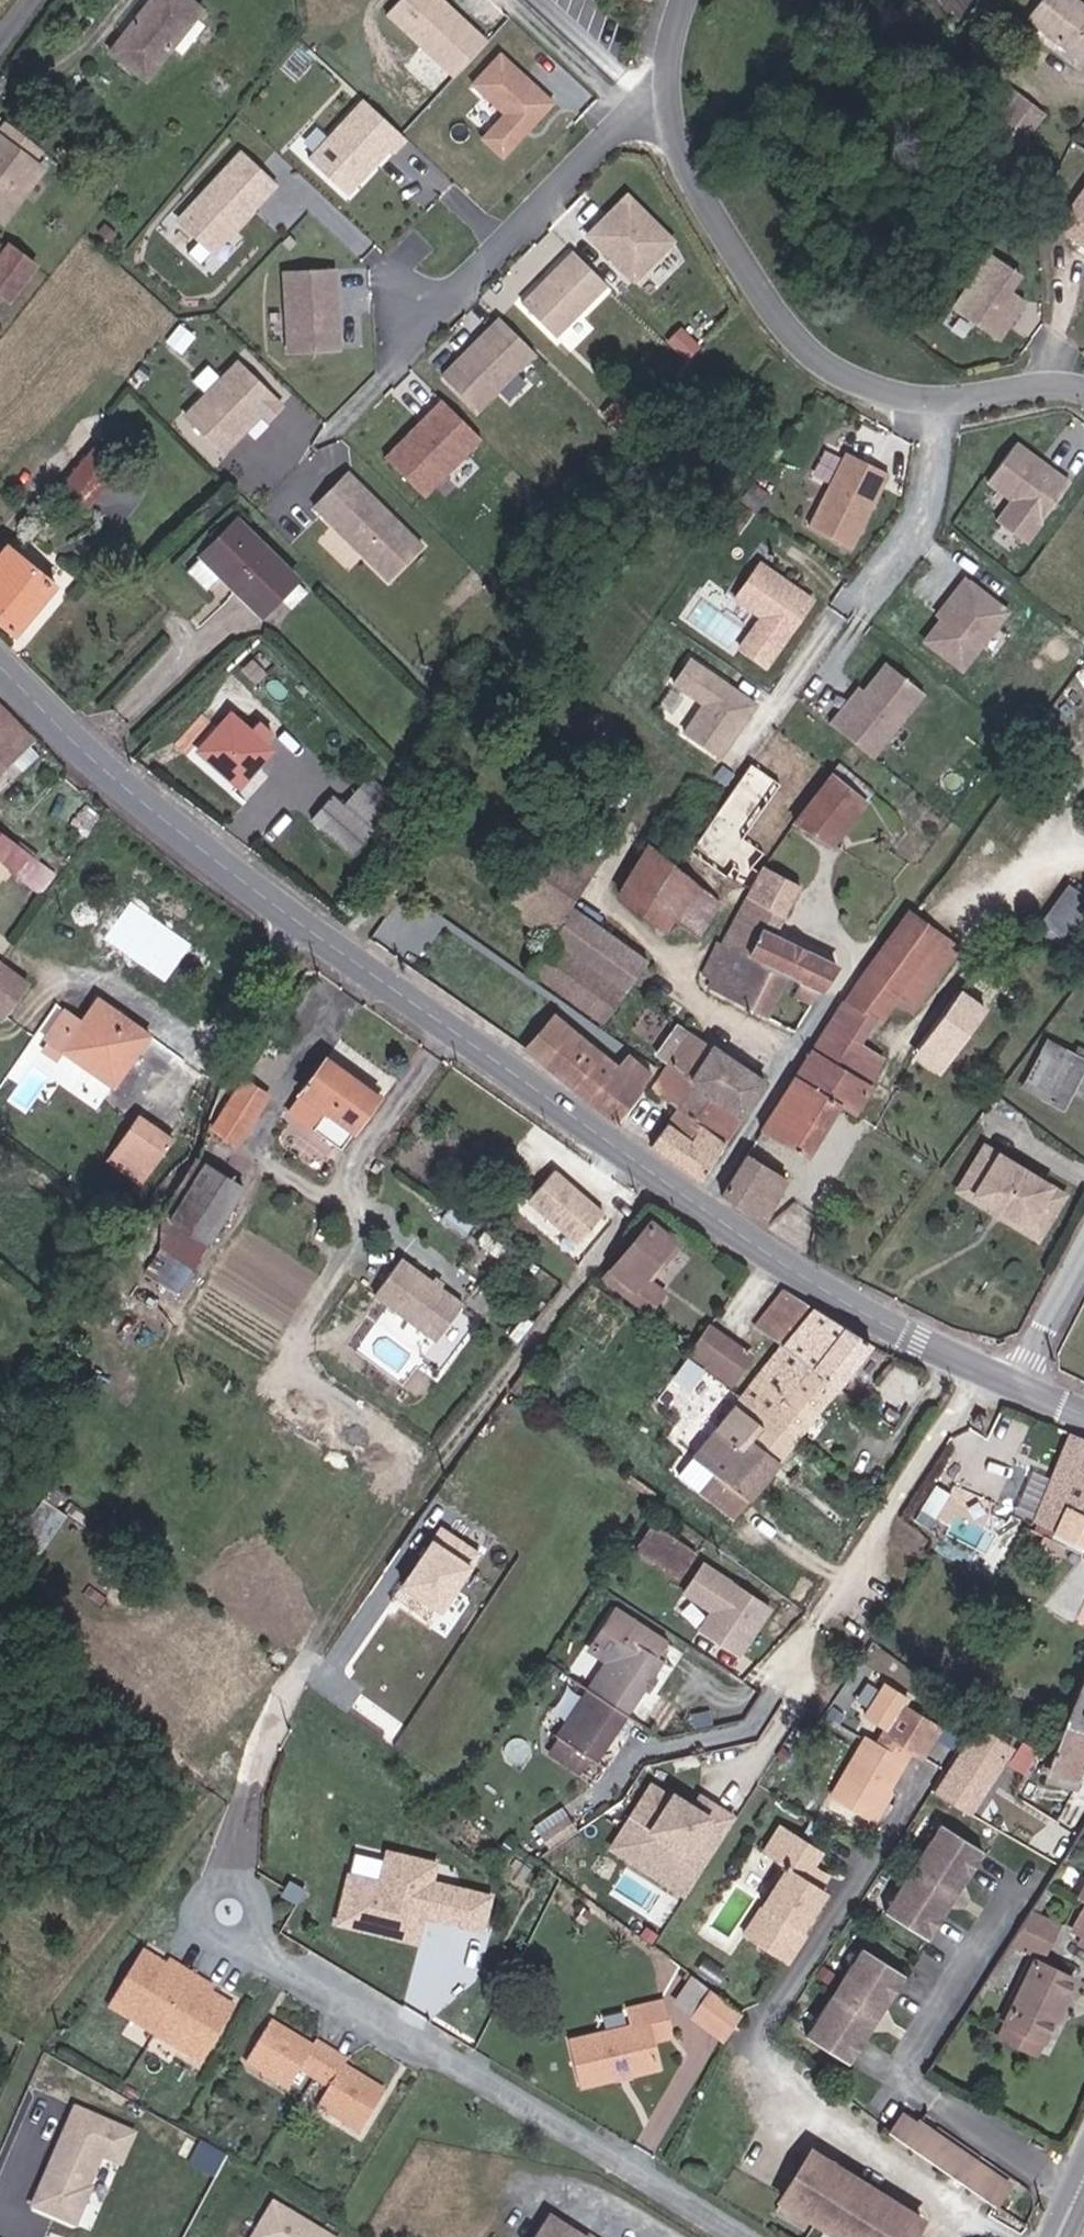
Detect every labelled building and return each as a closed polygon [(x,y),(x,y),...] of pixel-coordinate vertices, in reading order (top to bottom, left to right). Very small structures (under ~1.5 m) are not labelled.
[(445,0),(402,0),(389,13),(441,62),(450,53),(465,68),(490,42),(445,0)] [(1076,0),(1042,0),(1028,18),(1083,62),(1083,6),(1076,0)] [(96,80),(152,13),(140,2),(83,70),(96,80)] [(96,80),(118,98),(175,32),(152,13),(96,80)] [(465,68),(450,53),(441,62),(457,77),(465,68)] [(555,104),(503,55),(476,84),(509,114),(486,140),(504,159),(555,104)] [(391,158),(406,142),(364,105),(311,161),(347,196),(387,153),(391,158)] [(953,149),(964,157),(992,120),(981,112),(953,149)] [(964,157),(992,177),(1020,141),(992,120),(964,157)] [(45,167),(34,159),(43,147),(14,123),(4,136),(0,133),(0,216),(8,222),(45,167)] [(245,155),(180,220),(213,251),(276,186),(245,155)] [(1062,226),(1083,242),(1083,196),(1062,226)] [(675,244),(629,198),(589,238),(635,284),(675,244)] [(8,298),(34,266),(12,247),(0,263),(0,291),(8,298)] [(607,287),(574,253),(522,305),(555,339),(607,287)] [(1022,280),(992,259),(955,311),(1004,343),(1027,306),(1011,297),(1022,280)] [(337,349),(334,271),(283,273),(286,352),(337,349)] [(535,355),(500,321),(441,377),(475,411),(535,355)] [(267,419),(282,405),(238,361),(185,413),(223,452),(262,413),(267,419)] [(420,498),(480,441),(441,402),(427,417),(432,421),(424,429),(420,426),(387,464),(420,498)] [(432,421),(427,417),(420,426),(424,429),(432,421)] [(1046,465),(1018,444),(989,482),(1015,501),(999,522),(1027,544),(1072,485),(1057,474),(1054,477),(1043,469),(1046,465)] [(852,541),(891,467),(850,445),(811,520),(852,541)] [(53,491),(79,513),(113,471),(86,449),(53,491)] [(387,580),(419,547),(346,473),(313,506),(387,580)] [(759,503),(772,485),(758,476),(746,494),(759,503)] [(274,562),(242,527),(234,518),(232,521),(199,551),(210,563),(257,614),(292,581),(274,562)] [(15,633),(54,585),(8,547),(0,557),(0,620),(15,633)] [(813,592),(763,553),(736,586),(761,605),(738,636),(763,655),(813,592)] [(1008,608),(965,574),(953,588),(958,592),(941,613),(923,635),(961,663),(1008,608)] [(958,592),(953,588),(936,609),(941,613),(958,592)] [(709,741),(749,691),(686,641),(668,664),(696,687),(675,714),(709,741)] [(870,745),(923,682),(887,653),(864,680),(846,703),(840,698),(828,713),(870,745)] [(846,703),(864,680),(859,676),(840,698),(846,703)] [(195,754),(236,789),(268,753),(260,747),(270,737),(255,724),(245,734),(227,718),(195,754)] [(29,743),(5,719),(0,725),(0,774),(29,743)] [(756,798),(764,803),(777,778),(747,763),(729,797),(751,808),(756,798)] [(818,839),(822,842),(857,801),(844,790),(824,775),(791,817),(818,839)] [(844,790),(857,801),(867,789),(854,778),(844,790)] [(386,818),(397,804),(369,779),(358,794),(386,818)] [(373,833),(386,818),(358,794),(347,806),(373,833)] [(351,861),(373,833),(347,806),(342,813),(330,802),(311,826),(351,861)] [(635,838),(654,854),(668,833),(647,815),(635,838)] [(696,856),(702,861),(717,843),(696,825),(679,849),(691,859),(696,856)] [(507,880),(549,909),(581,863),(539,831),(507,880)] [(755,851),(763,840),(755,834),(747,845),(755,851)] [(29,859),(0,836),(0,867),(42,898),(58,877),(33,856),(29,859)] [(688,934),(708,897),(667,864),(654,854),(635,838),(608,885),(655,924),(656,923),(662,916),(687,933),(688,934)] [(708,897),(721,876),(702,861),(696,856),(691,859),(679,849),(667,864),(708,897)] [(787,984),(802,991),(819,955),(754,927),(783,879),(751,860),(713,935),(708,933),(691,966),(702,972),(698,979),(742,1001),(761,960),(782,968),(793,972),(787,984)] [(523,967),(596,1018),(636,962),(563,913),(559,916),(549,909),(507,880),(493,900),(544,935),(523,967)] [(1083,914),(1083,898),(1062,889),(1041,939),(1069,951),(1083,914)] [(914,1017),(960,954),(896,906),(846,968),(883,995),(914,1017)] [(682,944),(687,933),(662,916),(656,923),(682,944)] [(762,1011),(782,968),(761,960),(742,1001),(762,1011)] [(851,1038),(883,995),(846,968),(825,995),(815,1013),(851,1038)] [(16,990),(0,977),(0,1011),(16,990)] [(937,1013),(961,1031),(976,1011),(952,993),(937,1013)] [(127,1034),(134,1026),(107,1005),(101,1013),(127,1034)] [(52,1042),(118,1094),(156,1043),(134,1026),(127,1034),(101,1013),(86,1033),(68,1019),(52,1042)] [(867,1089),(863,1086),(877,1056),(851,1038),(815,1013),(750,1125),(796,1158),(830,1113),(845,1122),(867,1089)] [(940,1059),(961,1031),(937,1013),(917,1042),(940,1059)] [(516,1051),(535,1064),(563,1028),(545,1015),(516,1051)] [(716,1138),(735,1110),(713,1095),(734,1062),(686,1027),(665,1062),(693,1082),(676,1108),(696,1123),(716,1138)] [(612,1119),(634,1089),(644,1070),(615,1050),(607,1060),(563,1028),(535,1064),(612,1119)] [(1048,1037),(1023,1085),(1064,1106),(1083,1066),(1083,1055),(1048,1037)] [(39,1047),(44,1051),(52,1042),(46,1038),(39,1047)] [(940,1059),(917,1042),(909,1053),(931,1070),(940,1059)] [(343,1152),(383,1098),(328,1057),(288,1112),(343,1152)] [(669,1110),(676,1108),(693,1082),(665,1062),(647,1088),(671,1106),(669,1110)] [(713,1095),(735,1110),(757,1077),(734,1062),(713,1095)] [(206,1140),(235,1156),(273,1093),(245,1076),(206,1140)] [(661,1121),(685,1139),(696,1123),(676,1108),(669,1110),(661,1121)] [(644,1144),(690,1180),(716,1138),(696,1123),(685,1139),(661,1121),(644,1144)] [(139,1192),(167,1154),(170,1151),(140,1129),(138,1132),(109,1170),(139,1192)] [(689,1181),(690,1180),(644,1144),(641,1148),(689,1181)] [(709,1194),(756,1225),(777,1181),(734,1151),(709,1194)] [(1037,1190),(978,1153),(956,1190),(1015,1226),(1037,1190)] [(596,1211),(547,1166),(520,1195),(569,1240),(596,1211)] [(164,1249),(212,1264),(234,1196),(186,1180),(164,1249)] [(1050,1198),(1037,1190),(1015,1226),(956,1190),(952,1196),(1024,1241),(1050,1198)] [(626,1283),(633,1275),(661,1239),(638,1220),(594,1276),(637,1309),(646,1298),(626,1283)] [(156,1274),(204,1289),(212,1264),(164,1249),(156,1274)] [(441,1340),(468,1303),(406,1257),(378,1294),(441,1340)] [(646,1298),(652,1290),(633,1275),(626,1283),(646,1298)] [(769,1322),(792,1340),(821,1302),(795,1286),(769,1322)] [(792,1340),(849,1383),(883,1338),(847,1319),(821,1302),(792,1340)] [(729,1377),(748,1351),(714,1325),(695,1350),(729,1377)] [(807,1438),(849,1383),(792,1340),(751,1395),(807,1438)] [(729,1377),(734,1381),(753,1355),(748,1351),(729,1377)] [(1028,1402),(1030,1397),(1033,1392),(1024,1387),(1019,1396),(1028,1402)] [(692,1472),(745,1516),(807,1438),(751,1395),(728,1425),(705,1454),(692,1472)] [(679,1433),(705,1454),(728,1425),(702,1404),(679,1433)] [(1083,1507),(1083,1429),(1055,1487),(1072,1499),(1071,1502),(1083,1507)] [(1071,1502),(1060,1527),(1083,1536),(1083,1507),(1071,1502)] [(701,1553),(710,1542),(668,1513),(660,1522),(675,1533),(679,1528),(683,1532),(680,1538),(701,1553)] [(690,1568),(701,1553),(680,1538),(683,1532),(679,1528),(675,1533),(660,1522),(649,1539),(690,1568)] [(710,1609),(698,1627),(743,1656),(777,1602),(706,1557),(683,1593),(710,1609)] [(676,1654),(669,1649),(679,1636),(626,1601),(604,1634),(624,1647),(619,1654),(559,1743),(591,1764),(600,1750),(606,1754),(676,1654)] [(619,1654),(624,1647),(604,1634),(599,1641),(619,1654)] [(926,1733),(935,1738),(952,1710),(915,1688),(899,1716),(926,1733)] [(1065,1743),(1062,1750),(1066,1753),(1083,1762),(1083,1692),(1065,1743)] [(946,1776),(979,1797),(1020,1728),(989,1708),(946,1776)] [(918,1747),(926,1733),(899,1716),(890,1731),(918,1747)] [(911,1759),(918,1747),(890,1731),(879,1724),(872,1734),(911,1759)] [(845,1779),(884,1803),(911,1759),(872,1734),(845,1779)] [(1063,1759),(1066,1753),(1062,1750),(1065,1743),(1054,1737),(1048,1756),(1062,1762),(1063,1759)] [(1066,1753),(1063,1759),(1083,1768),(1083,1762),(1066,1753)] [(661,1796),(642,1784),(614,1827),(632,1839),(626,1849),(666,1875),(675,1861),(688,1870),(723,1816),(705,1805),(698,1816),(664,1793),(661,1796)] [(963,1853),(972,1859),(989,1833),(950,1810),(896,1897),(935,1921),(954,1890),(943,1883),(953,1868),(963,1853)] [(544,1842),(572,1823),(566,1814),(538,1832),(544,1842)] [(829,1873),(817,1864),(827,1852),(791,1823),(772,1846),(794,1864),(747,1921),(760,1931),(753,1940),(779,1961),(802,1934),(797,1930),(827,1893),(818,1886),(829,1873)] [(338,1926),(422,1942),(426,1918),(488,1930),(496,1889),(439,1878),(443,1856),(387,1845),(385,1855),(353,1849),(338,1926)] [(953,1868),(963,1875),(972,1859),(963,1853),(953,1868)] [(1069,1884),(1082,1890),(1083,1885),(1083,1867),(1079,1864),(1069,1884)] [(954,1890),(963,1875),(953,1868),(943,1883),(954,1890)] [(1020,1926),(1056,1944),(1070,1915),(1037,1899),(1020,1926)] [(753,1940),(760,1931),(747,1921),(740,1930),(753,1940)] [(894,1985),(910,1959),(871,1936),(819,2023),(857,2047),(875,2017),(864,2010),(873,1996),(883,1979),(894,1985)] [(216,2059),(251,2005),(221,1986),(225,1979),(195,1961),(191,1967),(161,1948),(126,2001),(216,2059)] [(1050,2041),(1083,1968),(1047,1950),(1012,2024),(1050,2041)] [(692,1973),(672,2001),(727,2039),(747,2011),(692,1973)] [(873,1996),(884,2002),(894,1985),(883,1979),(873,1996)] [(593,2079),(667,2059),(660,2032),(655,2017),(674,2012),(669,1993),(639,2002),(643,2015),(640,2016),(638,2023),(619,2030),(611,2024),(581,2033),(593,2079)] [(864,2010),(875,2017),(884,2002),(873,1996),(864,2010)] [(660,2032),(678,2027),(674,2012),(655,2017),(660,2032)] [(611,2024),(619,2030),(638,2023),(640,2016),(611,2024)] [(361,2063),(363,2058),(332,2038),(328,2044),(289,2020),(268,2054),(283,2063),(279,2070),(302,2085),(317,2062),(349,2082),(334,2105),(361,2121),(366,2114),(381,2122),(402,2089),(361,2063)] [(279,2070),(283,2063),(268,2054),(264,2061),(279,2070)] [(906,2123),(927,2135),(939,2113),(917,2101),(906,2123)] [(35,2206),(81,2224),(106,2159),(126,2167),(142,2127),(75,2102),(35,2206)] [(1001,2177),(1012,2154),(939,2113),(927,2135),(1001,2177)] [(376,2130),(381,2122),(366,2114),(361,2121),(376,2130)] [(853,2236),(915,2236),(927,2214),(897,2197),(891,2209),(886,2207),(880,2217),(875,2215),(887,2192),(855,2175),(849,2185),(845,2182),(838,2195),(832,2192),(845,2169),(813,2153),(789,2201),(853,2236)] [(1001,2177),(1007,2180),(1018,2158),(1012,2154),(1001,2177)] [(845,2182),(849,2185),(855,2175),(845,2169),(832,2192),(838,2195),(845,2182)] [(886,2207),(891,2209),(897,2197),(887,2192),(875,2215),(880,2217),(886,2207)] [(344,2235),(274,2198),(253,2236),(343,2236),(344,2235)]
